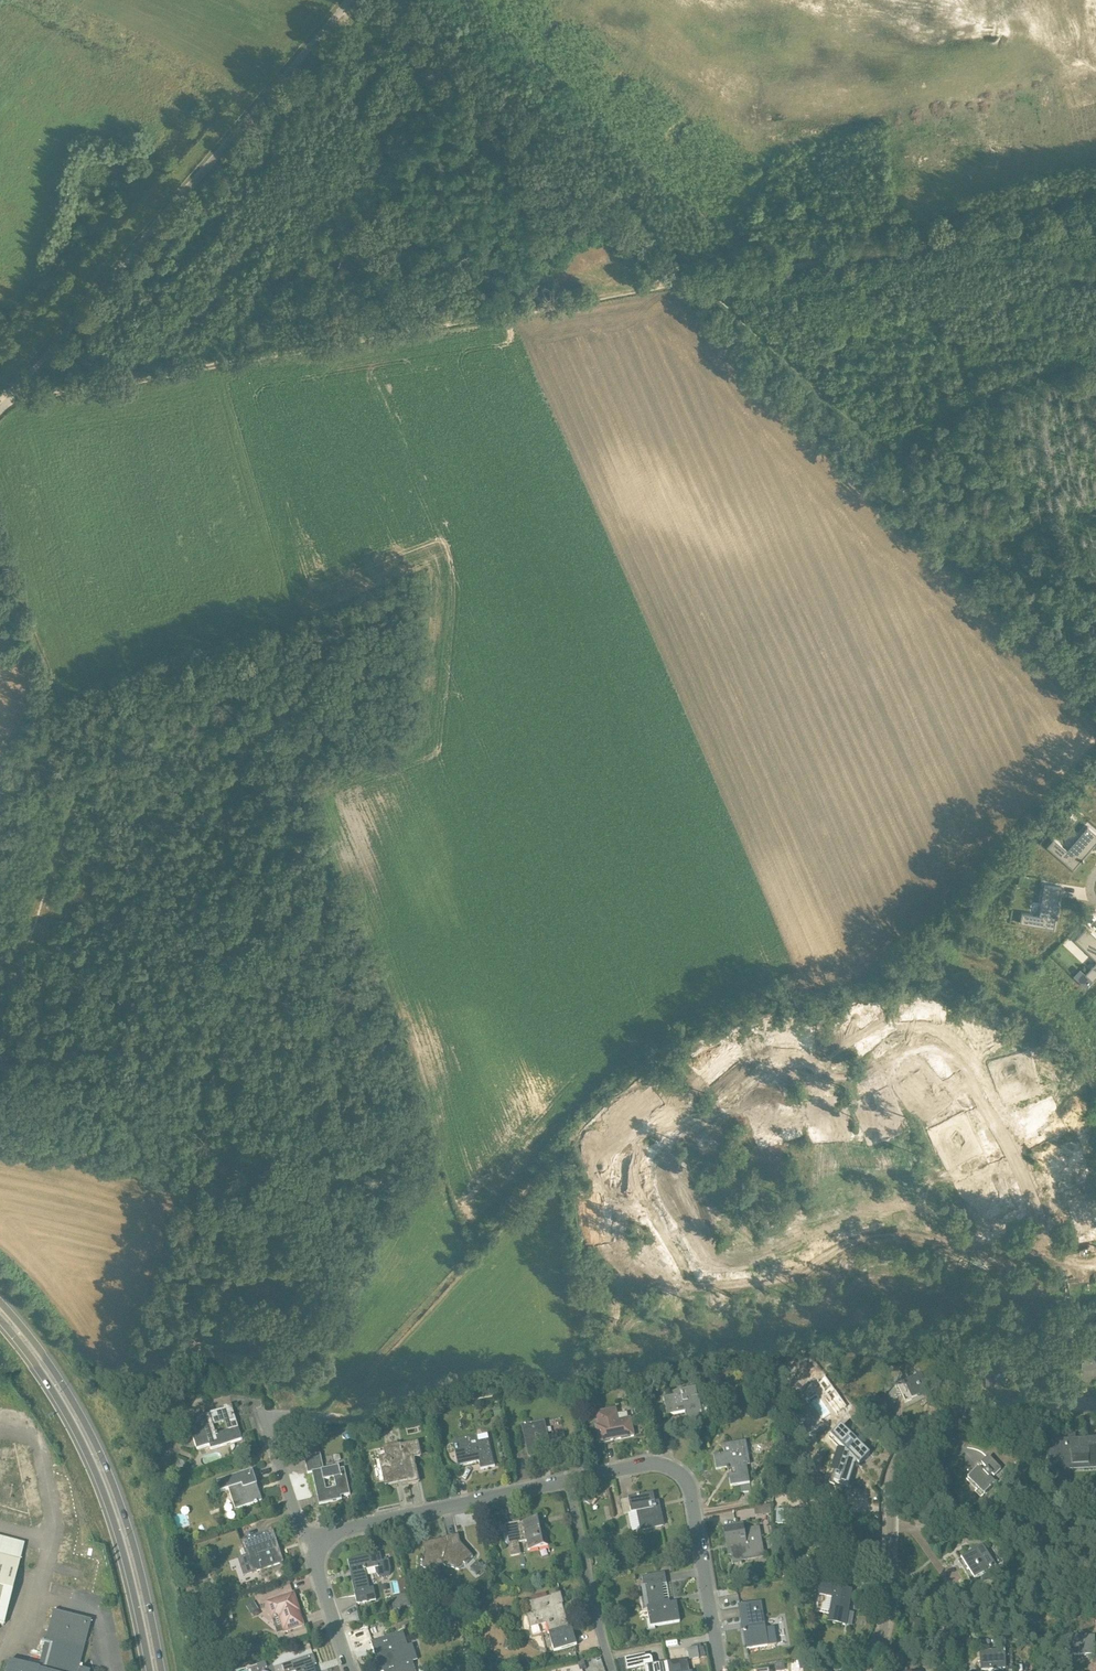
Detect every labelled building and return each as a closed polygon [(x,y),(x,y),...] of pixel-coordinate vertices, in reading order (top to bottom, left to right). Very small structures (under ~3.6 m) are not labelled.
[(1082,861),(1084,859),(1083,858),(1091,849),(1095,843),(1095,833),(1088,826),(1080,835),(1082,837),(1069,852),(1067,850),(1054,839),(1047,847),(1073,869),(1081,860),(1082,861)] [(1040,916),(1022,913),(1020,923),(1055,929),(1057,917),(1058,917),(1058,915),(1057,915),(1059,903),(1061,889),(1061,888),(1045,885),(1043,896),(1040,916)] [(1087,928),(1086,927),(1075,940),(1083,948),(1085,946),(1095,957),(1095,936),(1087,928)] [(1085,974),(1093,981),(1095,978),(1095,963),(1085,974)] [(977,1012),(963,1019),(980,1053),(1009,1038),(1005,1029),(991,1037),(990,1037),(977,1012)] [(1026,1055),(996,1064),(1001,1078),(1004,1077),(1005,1079),(998,1082),(1004,1102),(1024,1096),(1017,1073),(1030,1069),(1026,1055)] [(949,1100),(926,1069),(899,1087),(905,1095),(919,1085),(936,1110),(949,1100)] [(884,1094),(856,1106),(861,1119),(875,1113),(877,1118),(876,1118),(883,1136),(901,1129),(894,1111),(887,1113),(886,1109),(890,1108),(884,1094)] [(1050,1099),(1032,1108),(1036,1115),(1032,1117),(1030,1113),(1018,1119),(1030,1148),(1043,1141),(1037,1128),(1039,1127),(1040,1127),(1040,1128),(1060,1119),(1050,1099)] [(840,1100),(810,1102),(811,1117),(824,1116),(825,1120),(826,1140),(846,1139),(845,1118),(838,1119),(837,1115),(841,1115),(840,1100)] [(769,1106),(750,1113),(757,1132),(776,1126),(776,1125),(779,1124),(784,1138),(798,1134),(788,1104),(774,1108),(775,1112),(771,1113),(769,1106)] [(959,1119),(932,1132),(938,1145),(950,1139),(952,1142),(961,1160),(979,1151),(970,1133),(964,1136),(962,1134),(965,1132),(959,1119)] [(1083,1158),(1077,1144),(1048,1154),(1052,1168),(1057,1166),(1059,1171),(1051,1173),(1057,1192),(1077,1185),(1070,1165),(1068,1165),(1068,1163),(1083,1158)] [(992,1174),(977,1181),(991,1206),(976,1214),(980,1222),(1009,1208),(992,1174)] [(1071,1204),(1080,1242),(1095,1239),(1095,1227),(1092,1228),(1086,1201),(1071,1204)] [(1068,1347),(1074,1350),(1078,1343),(1072,1340),(1068,1347)] [(1002,1370),(1017,1368),(1015,1351),(1003,1353),(1002,1342),(984,1343),(985,1354),(978,1355),(980,1375),(985,1374),(986,1381),(993,1380),(995,1380),(995,1378),(1002,1370)] [(1091,1346),(1083,1346),(1083,1366),(1095,1366),(1095,1349),(1091,1349),(1091,1346)] [(944,1380),(938,1368),(922,1376),(921,1374),(905,1383),(913,1398),(928,1390),(927,1389),(944,1380)] [(844,1408),(820,1376),(813,1382),(824,1397),(822,1398),(834,1415),(844,1408)] [(589,1386),(578,1388),(580,1399),(591,1397),(589,1386)] [(697,1397),(696,1389),(681,1391),(681,1390),(673,1393),(674,1397),(664,1399),(667,1416),(689,1412),(692,1424),(704,1422),(704,1420),(711,1419),(708,1405),(701,1407),(699,1396),(697,1397)] [(501,1407),(494,1409),(495,1417),(503,1415),(501,1407)] [(226,1412),(225,1410),(210,1415),(210,1416),(188,1423),(197,1450),(210,1446),(211,1450),(242,1440),(239,1428),(233,1410),(226,1412)] [(618,1421),(615,1410),(596,1414),(599,1426),(597,1426),(600,1442),(633,1435),(630,1419),(618,1421)] [(548,1437),(545,1422),(522,1426),(528,1459),(567,1452),(564,1434),(548,1437)] [(860,1465),(868,1456),(839,1427),(828,1437),(845,1453),(842,1463),(841,1462),(834,1483),(848,1487),(855,1465),(860,1465)] [(495,1466),(488,1434),(453,1441),(458,1467),(480,1462),(481,1469),(495,1466)] [(1043,1439),(1044,1449),(1048,1449),(1050,1487),(1067,1486),(1066,1466),(1090,1464),(1089,1449),(1095,1448),(1095,1438),(1062,1440),(1062,1438),(1043,1439)] [(750,1483),(745,1454),(748,1453),(746,1440),(723,1445),(725,1453),(713,1456),(716,1469),(727,1467),(728,1470),(737,1468),(738,1473),(729,1475),(731,1486),(750,1483)] [(422,1457),(419,1443),(402,1446),(401,1445),(398,1445),(398,1444),(383,1447),(385,1456),(379,1458),(386,1486),(408,1481),(409,1484),(419,1482),(414,1459),(422,1457)] [(324,1470),(320,1454),(304,1457),(308,1473),(312,1472),(319,1505),(342,1499),(341,1496),(350,1494),(345,1468),(340,1469),(339,1466),(324,1470)] [(989,1457),(968,1479),(983,1494),(997,1480),(993,1477),(1001,1469),(989,1457)] [(1030,1467),(1035,1467),(1037,1463),(1034,1459),(1030,1459),(1028,1463),(1030,1467)] [(262,1500),(252,1471),(217,1483),(220,1493),(226,1491),(227,1492),(230,1492),(235,1509),(262,1500)] [(1071,1474),(1073,1505),(1095,1504),(1095,1473),(1071,1474)] [(656,1507),(653,1493),(621,1501),(624,1516),(637,1513),(641,1530),(663,1525),(659,1506),(656,1507)] [(589,1494),(585,1500),(592,1505),(596,1499),(589,1494)] [(992,1496),(987,1501),(994,1508),(999,1503),(992,1496)] [(549,1545),(543,1517),(522,1521),(522,1522),(515,1524),(505,1526),(506,1533),(501,1534),(504,1546),(509,1545),(509,1546),(516,1544),(519,1544),(519,1542),(526,1541),(528,1550),(549,1545)] [(744,1530),(743,1525),(726,1528),(733,1565),(742,1563),(741,1561),(765,1557),(759,1527),(744,1530)] [(990,1538),(993,1536),(997,1534),(994,1530),(987,1534),(990,1538)] [(274,1535),(273,1533),(264,1536),(263,1535),(251,1539),(252,1540),(241,1543),(248,1565),(244,1567),(246,1575),(283,1563),(283,1562),(283,1561),(274,1535)] [(459,1570),(473,1556),(460,1543),(459,1536),(428,1543),(421,1566),(431,1569),(430,1571),(439,1574),(442,1564),(459,1570)] [(975,1579),(997,1565),(984,1545),(961,1559),(975,1579)] [(601,1548),(596,1553),(603,1561),(608,1556),(601,1548)] [(382,1561),(381,1552),(348,1560),(357,1604),(377,1600),(374,1587),(370,1588),(366,1570),(376,1568),(376,1572),(379,1576),(383,1578),(388,1577),(391,1574),(391,1568),(389,1560),(382,1561)] [(24,1561),(0,1554),(0,1625),(0,1624),(6,1625),(24,1561)] [(478,1562),(471,1568),(477,1575),(484,1568),(478,1562)] [(665,1604),(662,1585),(667,1584),(665,1573),(642,1576),(643,1585),(642,1585),(646,1607),(648,1607),(651,1626),(680,1622),(677,1602),(665,1604)] [(846,1626),(851,1591),(820,1586),(819,1597),(826,1599),(825,1603),(823,1606),(822,1612),(830,1613),(828,1623),(846,1626)] [(574,1647),(562,1604),(564,1603),(561,1593),(551,1596),(551,1597),(530,1603),(533,1614),(527,1616),(530,1628),(547,1624),(555,1652),(574,1647)] [(284,1632),(303,1626),(298,1611),(300,1610),(294,1594),(267,1603),(273,1620),(280,1618),(284,1632)] [(405,1594),(394,1596),(396,1608),(407,1606),(405,1594)] [(999,1597),(992,1600),(994,1606),(1002,1603),(999,1597)] [(250,1612),(258,1607),(255,1602),(247,1607),(250,1612)] [(769,1646),(761,1602),(740,1606),(744,1631),(747,1649),(769,1646)] [(81,1669),(94,1622),(55,1612),(40,1670),(11,1662),(9,1670),(84,1670),(81,1669)] [(210,1613),(204,1616),(207,1623),(213,1620),(210,1613)] [(967,1627),(970,1622),(964,1619),(961,1624),(967,1627)] [(398,1635),(371,1643),(380,1670),(415,1670),(407,1645),(402,1647),(398,1635)] [(1095,1655),(1094,1635),(1065,1635),(1065,1648),(1070,1648),(1070,1656),(1095,1655)] [(692,1645),(692,1648),(690,1648),(691,1660),(700,1658),(706,1657),(704,1643),(692,1645)] [(981,1670),(1005,1669),(1004,1649),(980,1651),(981,1670)] [(314,1655),(282,1665),(284,1670),(319,1670),(314,1655)] [(667,1663),(653,1665),(652,1660),(651,1658),(650,1657),(649,1657),(646,1658),(645,1655),(626,1659),(628,1670),(646,1667),(646,1670),(668,1670),(667,1663)]
